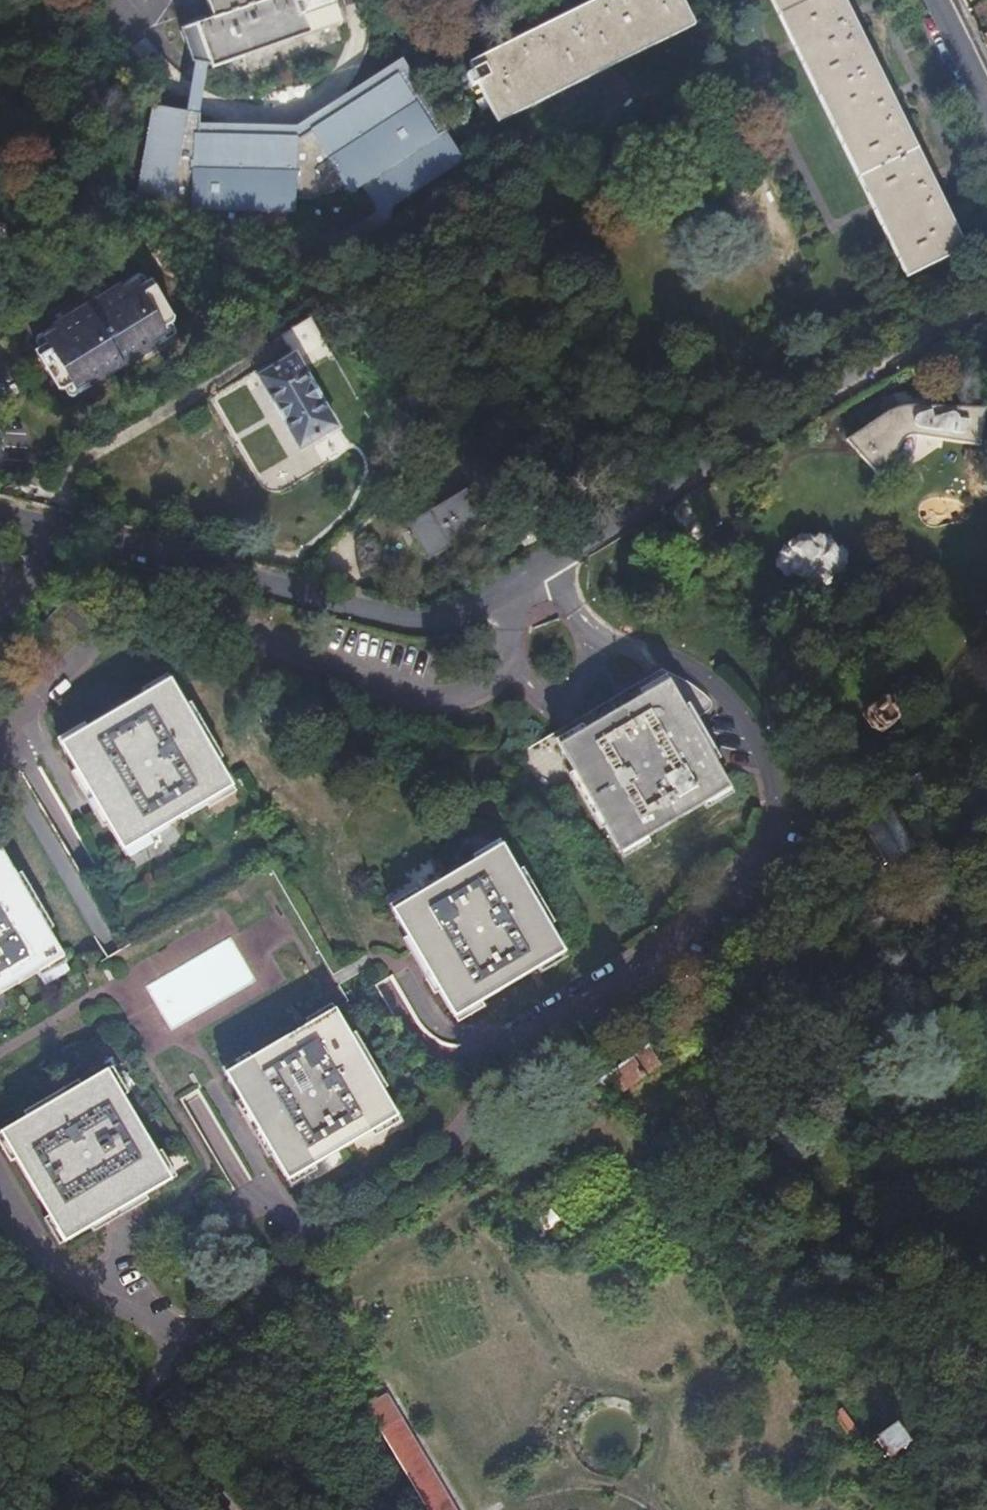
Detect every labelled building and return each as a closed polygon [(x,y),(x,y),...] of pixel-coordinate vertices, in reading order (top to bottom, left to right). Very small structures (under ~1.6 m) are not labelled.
[(210,29),(196,33),(209,69),(338,23),(330,0),(200,0),(210,29)] [(465,79),(471,90),(477,88),(492,120),(680,29),(666,0),(606,0),(468,68),(472,75),(465,79)] [(907,266),(958,241),(840,0),(777,0),(907,266)] [(340,28),(338,23),(209,69),(196,33),(195,29),(179,34),(191,67),(193,67),(185,116),(197,118),(205,69),(208,70),(209,70),(210,73),(340,28)] [(169,203),(167,213),(222,228),(223,229),(293,248),(305,251),(319,252),(331,251),(345,249),(360,243),(375,236),(388,227),(387,223),(390,210),(463,163),(400,65),(279,142),(198,130),(199,119),(151,110),(136,197),(169,203)] [(17,218),(9,217),(0,215),(0,246),(13,247),(17,218)] [(140,276),(123,287),(126,292),(139,284),(141,288),(147,283),(145,278),(140,276)] [(46,344),(40,348),(38,349),(37,354),(59,391),(66,392),(72,388),(75,393),(88,385),(92,390),(160,349),(158,344),(170,336),(168,331),(175,327),(176,319),(156,286),(147,283),(141,288),(139,284),(126,292),(123,287),(111,293),(106,285),(49,320),(53,328),(56,333),(44,340),(46,344)] [(178,333),(175,327),(168,331),(170,336),(158,344),(160,349),(177,339),(178,333)] [(36,344),(40,348),(46,344),(44,340),(56,333),(53,328),(38,337),(36,344)] [(301,361),(261,383),(306,454),(343,433),(301,361)] [(77,399),(92,390),(88,385),(75,393),(72,388),(66,392),(69,397),(77,399)] [(878,415),(845,443),(877,484),(902,451),(905,448),(909,446),(913,444),(917,445),(977,447),(979,408),(921,405),(914,404),(908,404),(902,405),(896,406),(891,408),(886,410),(881,413),(878,415)] [(462,497),(408,529),(428,562),(482,530),(462,497)] [(685,498),(663,512),(686,549),(708,536),(685,498)] [(844,557),(823,537),(802,537),(791,548),(771,564),(798,579),(821,591),(839,576),(844,557)] [(166,684),(56,747),(118,854),(228,790),(166,684)] [(663,687),(555,751),(617,856),(727,793),(663,687)] [(895,697),(878,694),(866,705),(864,723),(875,730),(891,724),(896,714),(895,697)] [(887,875),(914,856),(885,812),(859,829),(887,875)] [(497,849),(388,914),(451,1021),(560,956),(497,849)] [(56,960),(0,864),(0,994),(56,960)] [(235,941),(145,980),(164,1025),(255,986),(235,941)] [(329,1016),(220,1079),(282,1185),(392,1122),(329,1016)] [(659,1068),(646,1048),(598,1082),(598,1083),(612,1103),(659,1068)] [(0,1130),(0,1148),(57,1245),(166,1183),(100,1073),(0,1130)] [(428,1509),(451,1509),(398,1421),(393,1425),(373,1392),(362,1399),(428,1509)] [(890,1462),(892,1460),(890,1456),(900,1448),(903,1452),(906,1450),(903,1446),(907,1444),(905,1440),(901,1443),(893,1432),(897,1430),(895,1426),(891,1429),(889,1426),(886,1427),(889,1431),(877,1439),(875,1435),(872,1437),(875,1440),(870,1444),(871,1447),(877,1443),(885,1455),(880,1458),(882,1461),(887,1458),(890,1462)] [(890,1456),(892,1460),(903,1475),(913,1467),(903,1452),(900,1448),(890,1456)]
